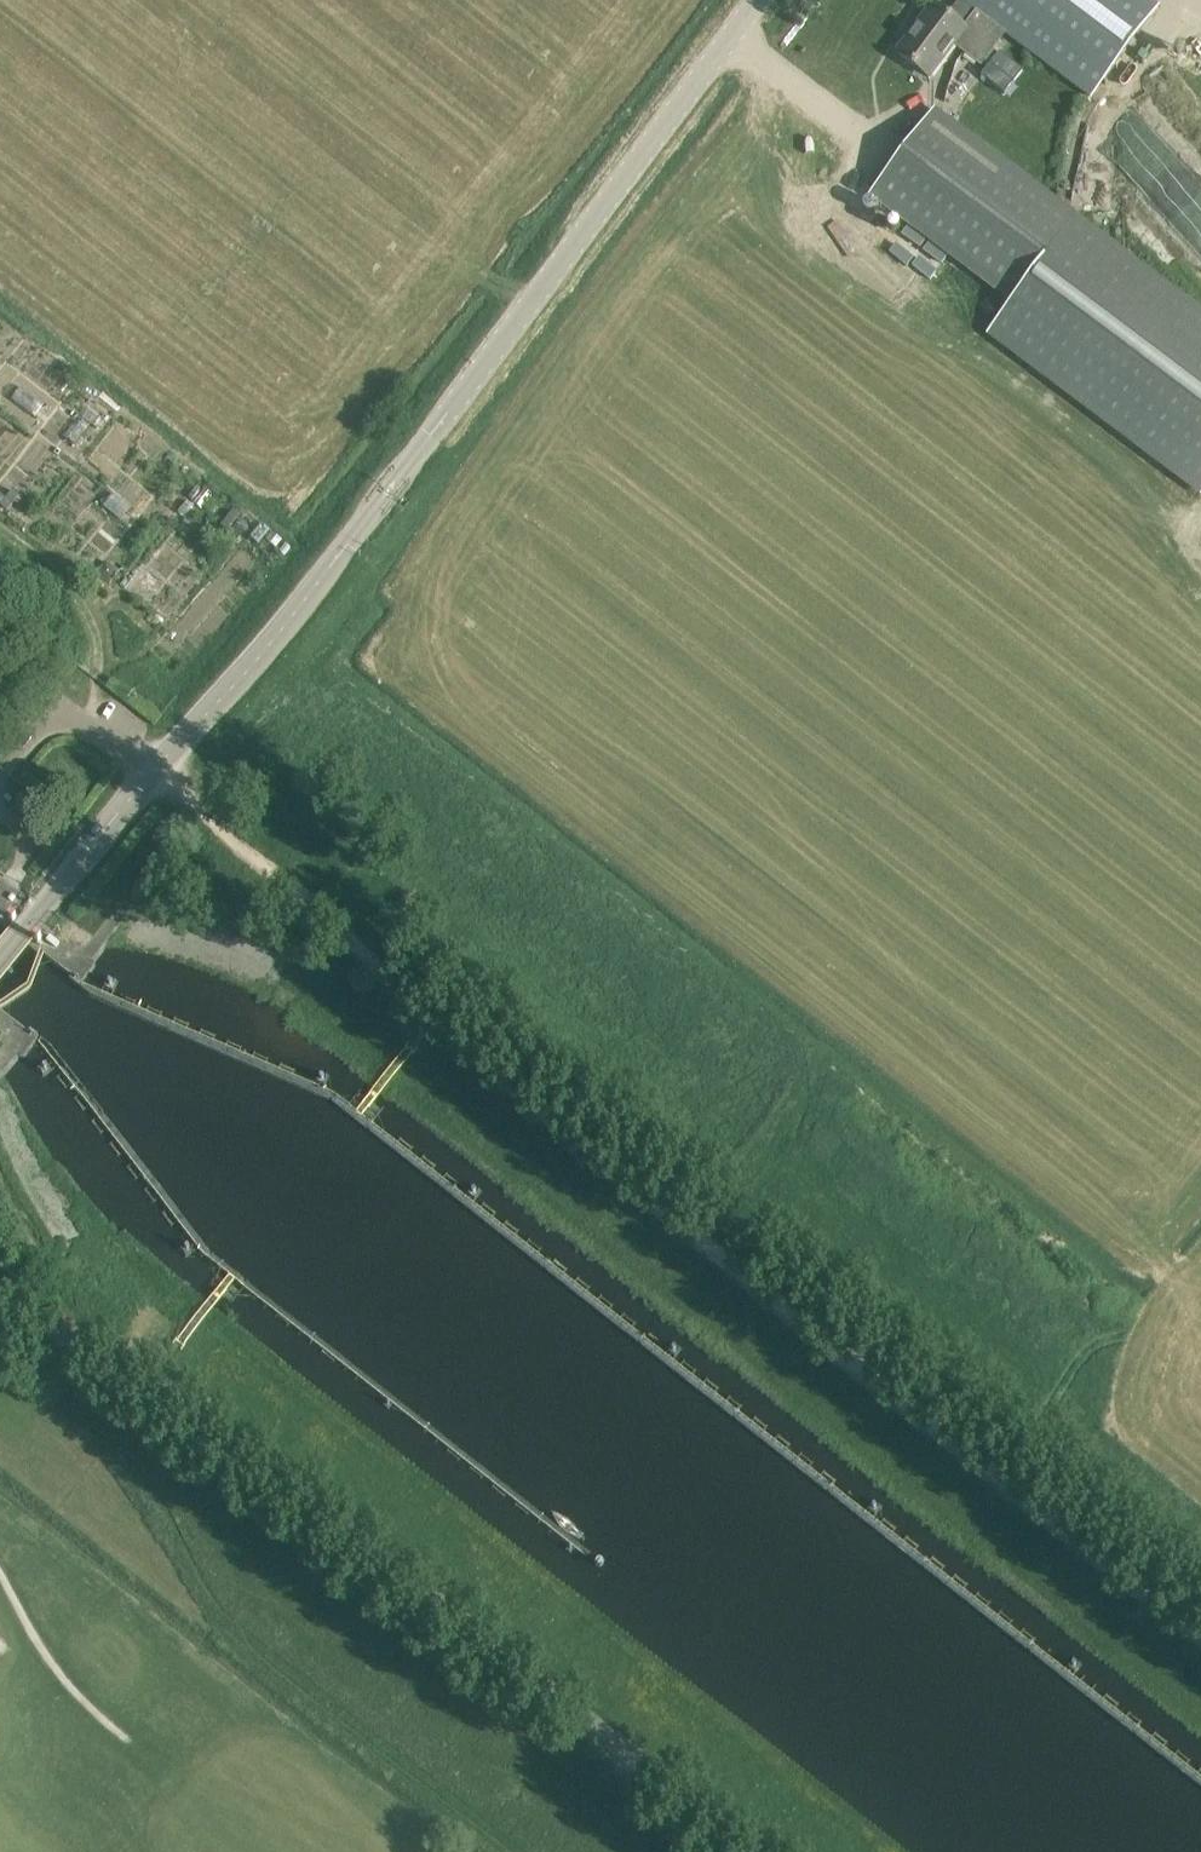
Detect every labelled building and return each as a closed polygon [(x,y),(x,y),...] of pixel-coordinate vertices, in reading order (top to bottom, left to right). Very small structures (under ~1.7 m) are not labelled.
[(897,54),(928,77),(953,43),(980,64),(1004,32),(961,0),(959,0),(947,15),(934,5),(897,54)] [(1004,32),(1090,97),(1158,7),(1149,0),(961,0),(1004,32)] [(871,193),(1013,300),(989,331),(1200,490),(1200,312),(933,111),(871,193)] [(232,510),(219,525),(226,532),(239,516),(232,510)]
